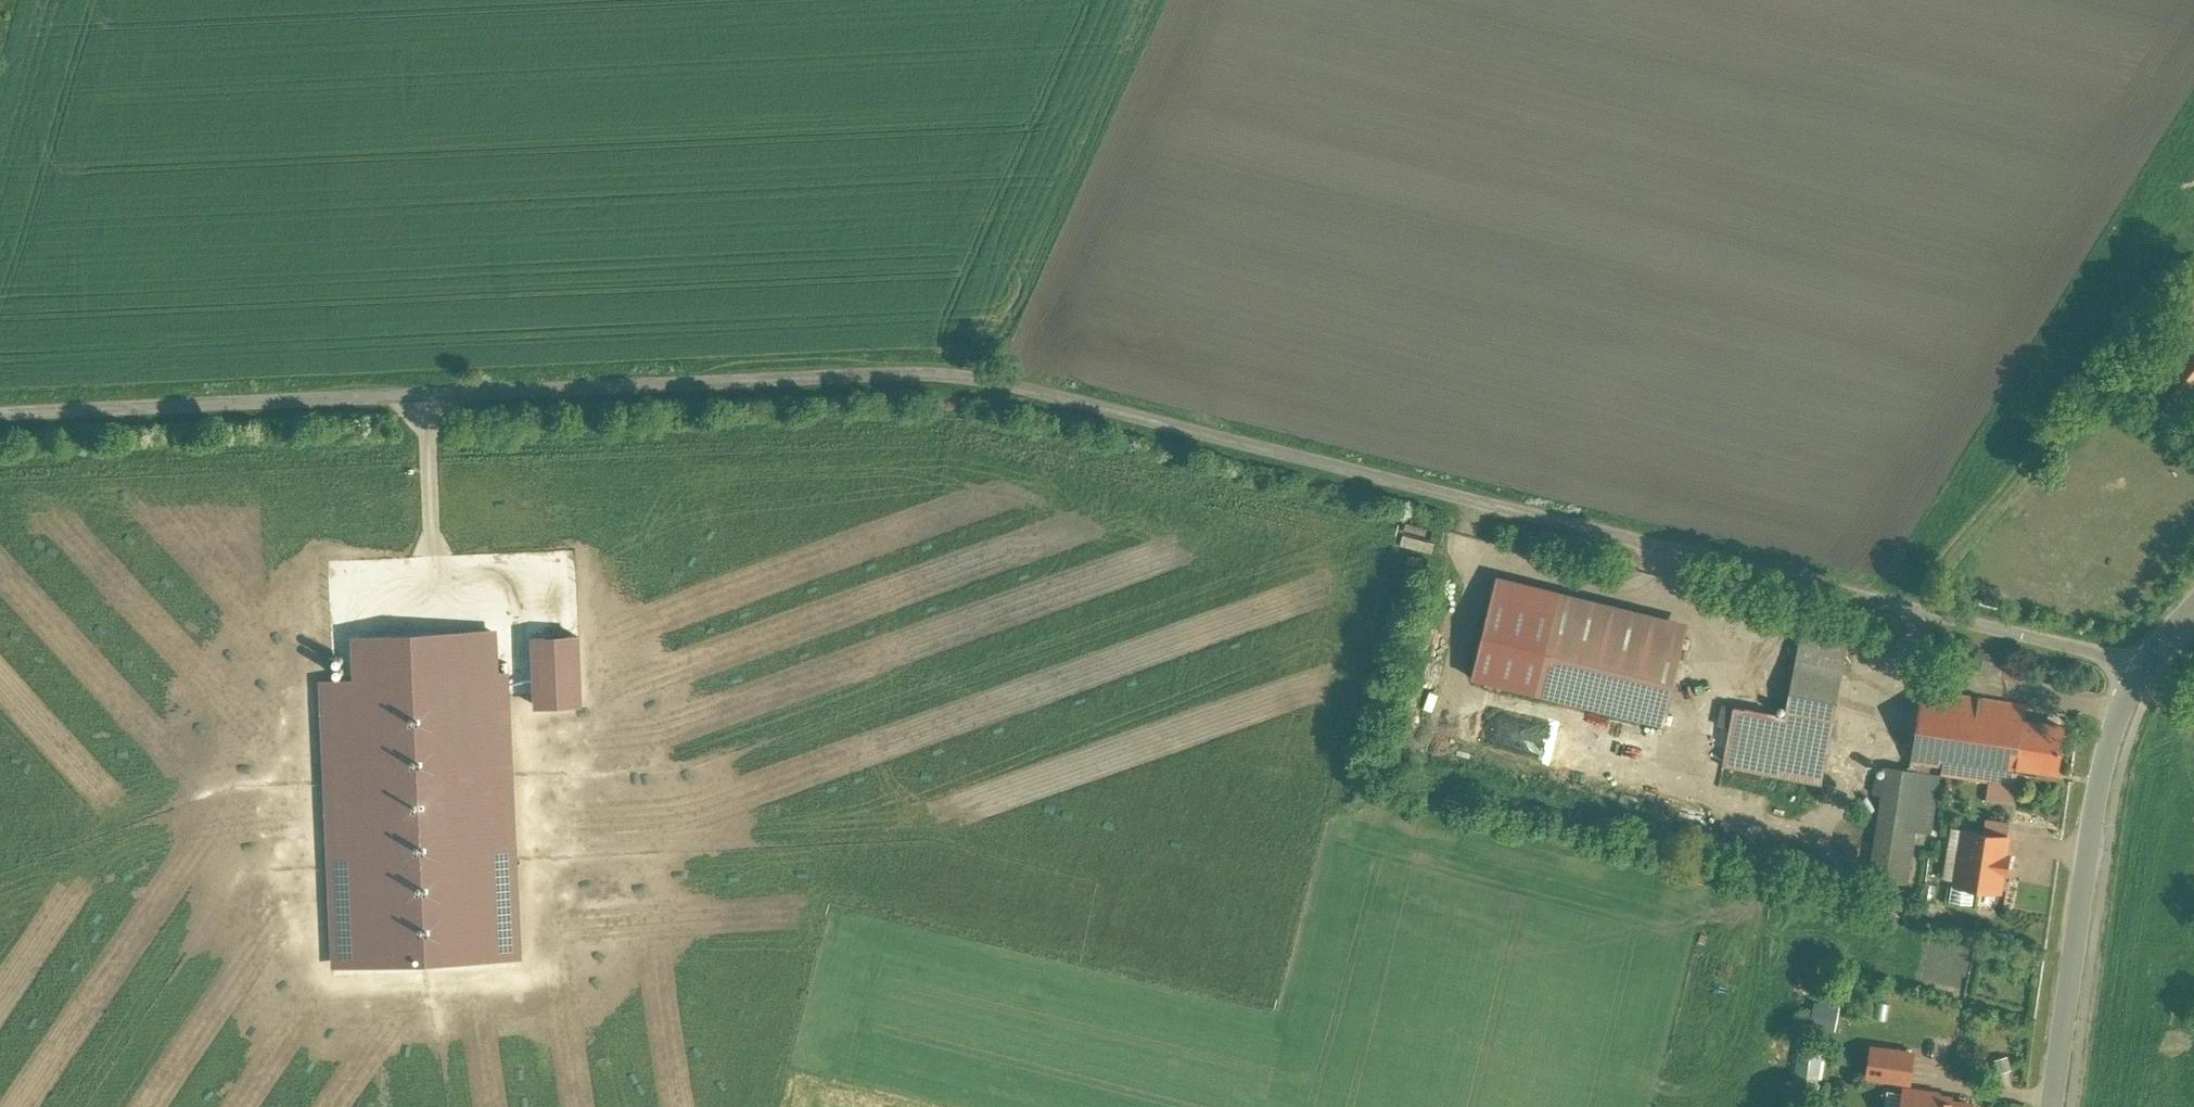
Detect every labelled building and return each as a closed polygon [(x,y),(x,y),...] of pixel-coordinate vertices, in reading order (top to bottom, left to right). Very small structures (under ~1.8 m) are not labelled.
[(2193,376),(2193,346),(2173,370),(2188,382),(2193,376)] [(1690,624),(1494,572),(1467,677),(1664,728),(1690,624)] [(1797,627),(1784,710),(1732,701),(1722,763),(1820,779),(1845,635),(1797,627)] [(498,632),(350,639),(351,681),(321,683),(334,969),(522,960),(509,672),(500,672),(498,632)] [(2062,719),(2022,713),(2024,698),(1926,684),(1915,762),(2013,776),(2015,765),(2054,771),(2062,719)] [(1932,832),(1941,770),(1886,762),(1870,872),(1908,878),(1916,830),(1932,832)] [(2000,889),(2009,828),(1962,822),(1953,883),(2000,889)] [(1914,1047),(1870,1040),(1864,1076),(1908,1083),(1914,1047)] [(1903,1086),(1900,1106),(1971,1106),(1973,1097),(1903,1086)]
